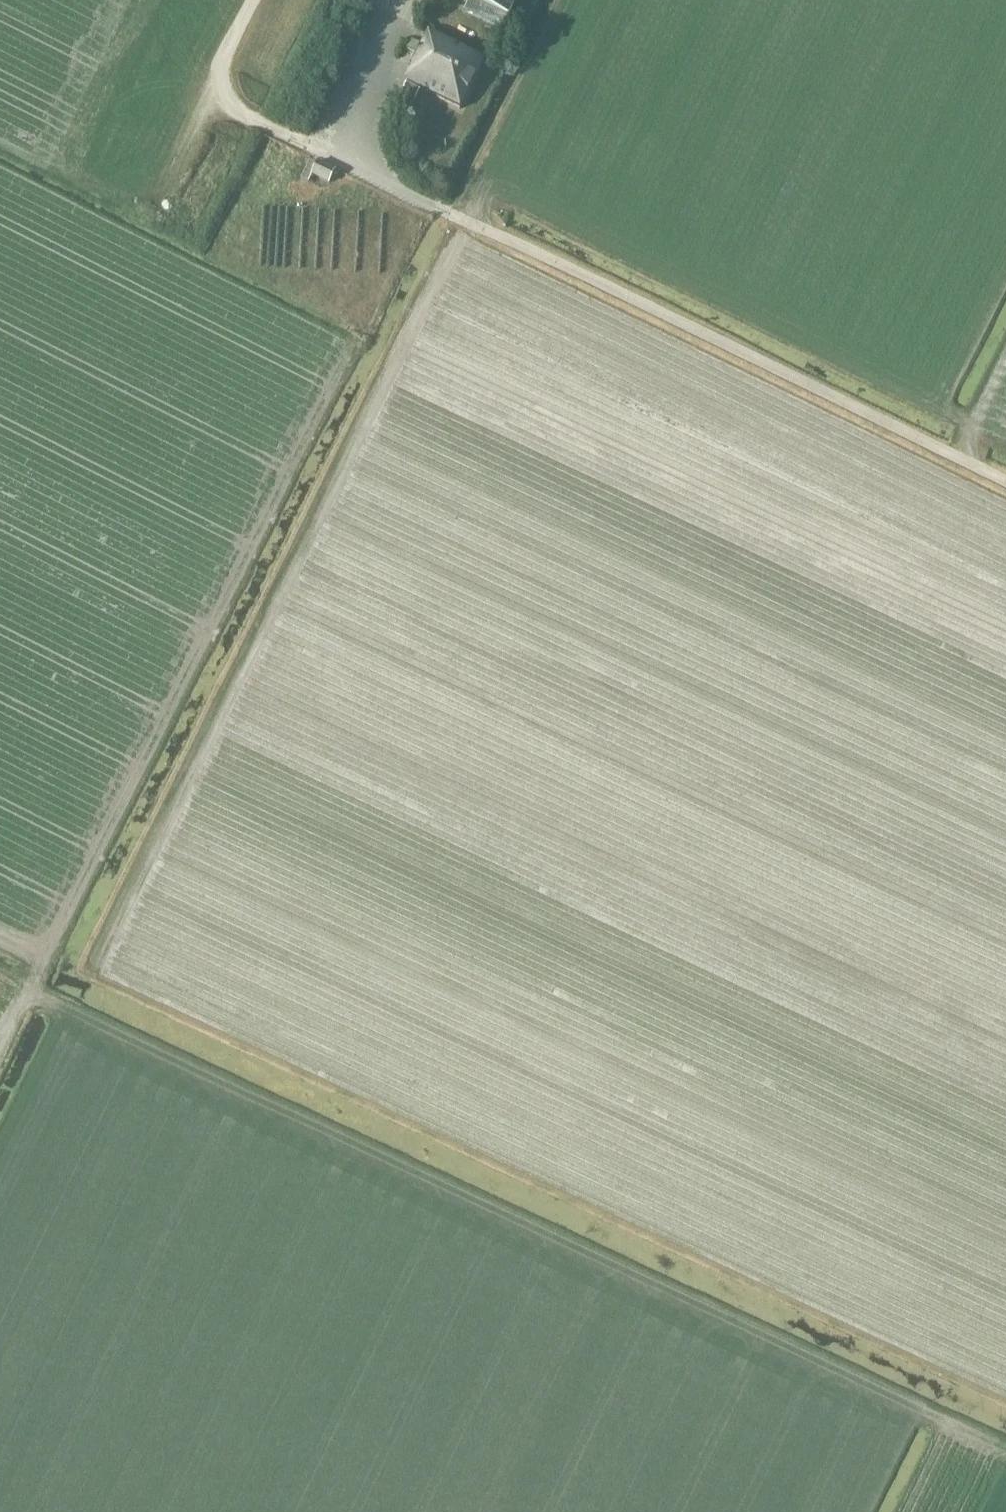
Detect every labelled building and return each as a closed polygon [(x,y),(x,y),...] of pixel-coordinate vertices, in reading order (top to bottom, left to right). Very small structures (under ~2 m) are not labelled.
[(509,16),(517,0),(477,0),(509,16)] [(406,82),(400,93),(414,100),(419,89),(459,110),(486,58),(428,29),(420,45),(410,39),(406,49),(415,54),(410,65),(412,67),(406,82)] [(310,175),(327,183),(334,169),(317,161),(310,175)]
